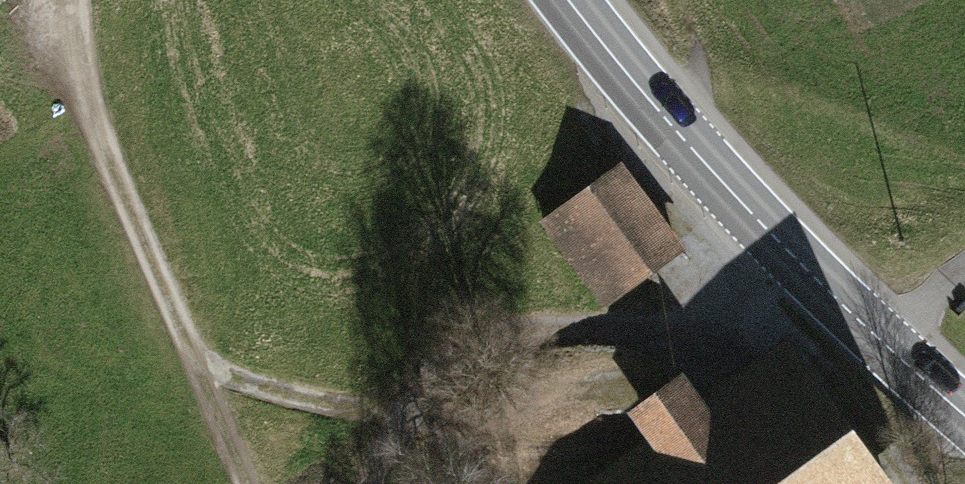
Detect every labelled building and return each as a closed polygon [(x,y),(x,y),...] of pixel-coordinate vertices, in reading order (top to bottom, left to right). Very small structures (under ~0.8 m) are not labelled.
[(624,176),(541,241),(606,322),(688,257),(624,176)] [(636,483),(866,483),(776,372),(636,483)]
